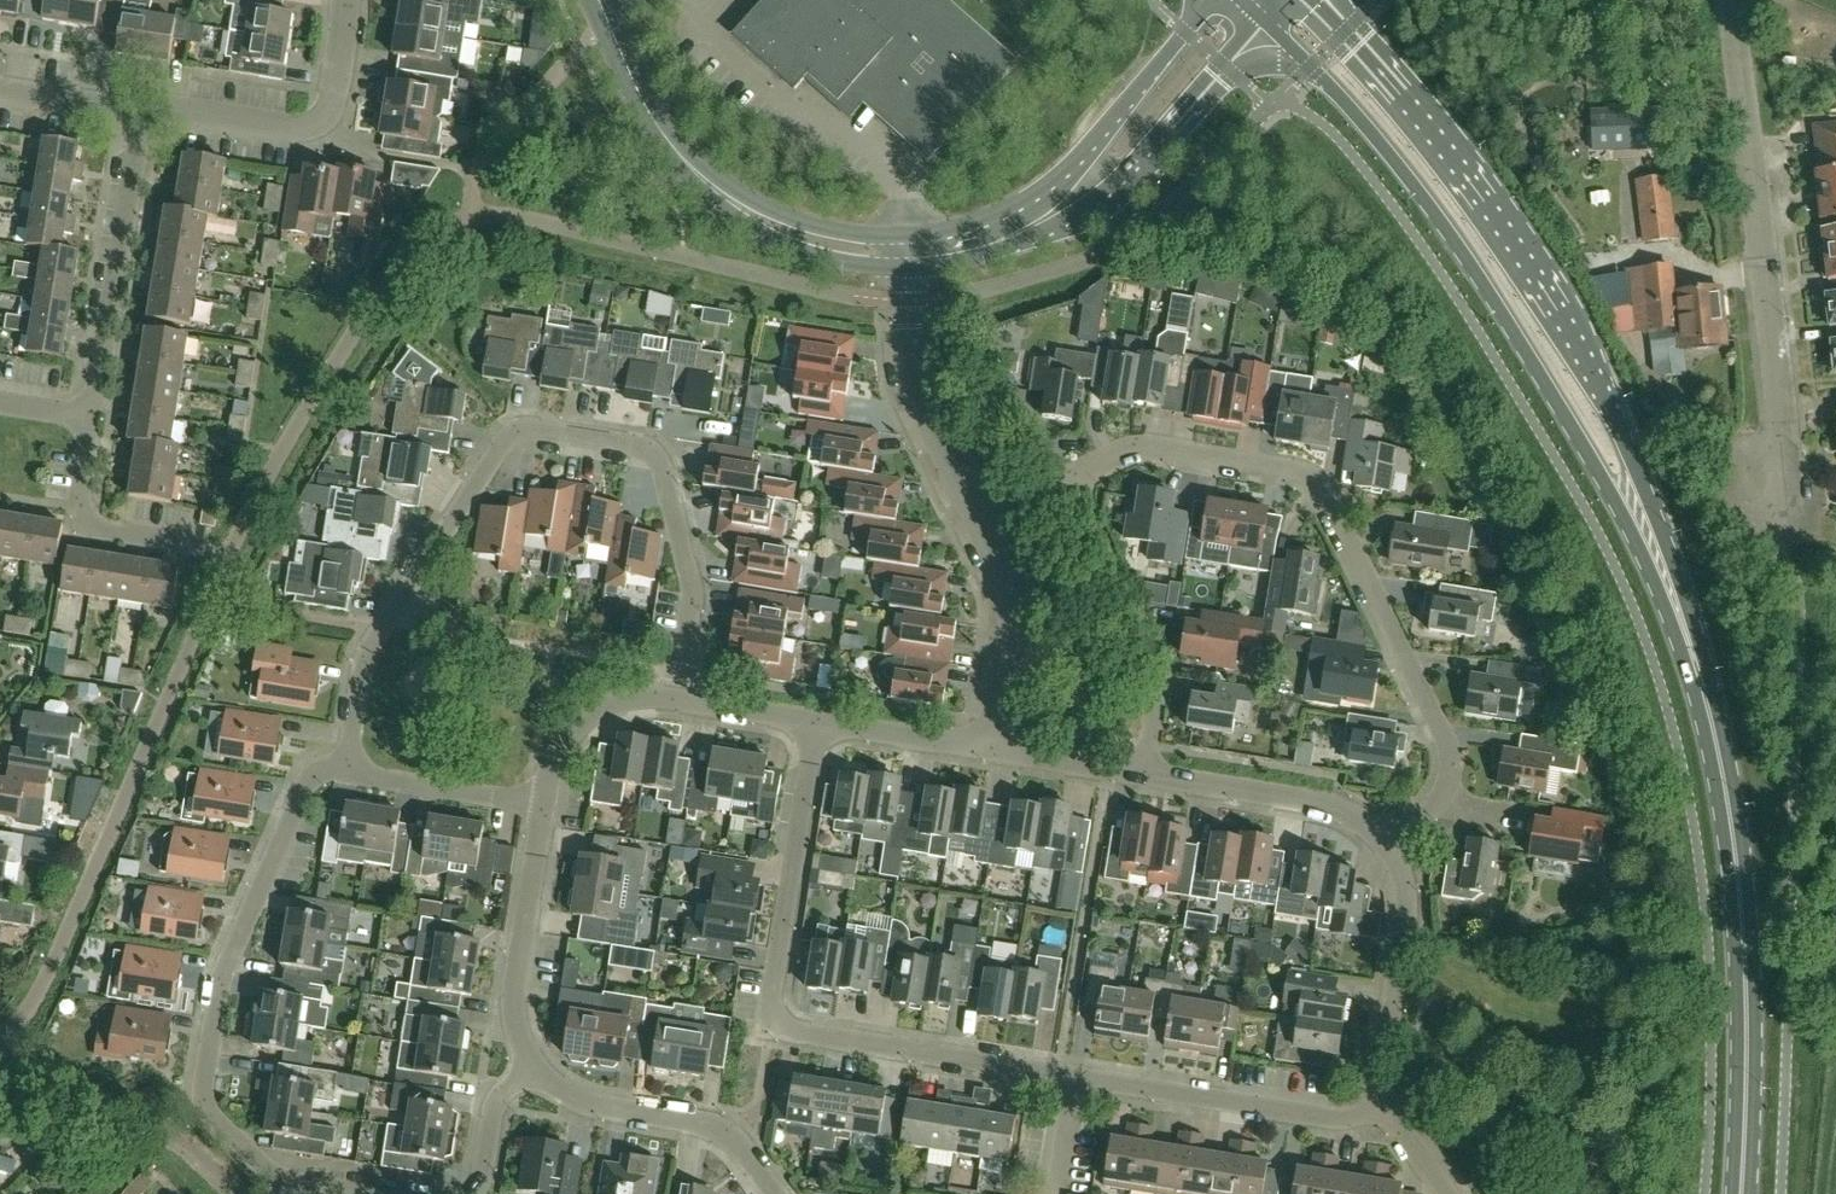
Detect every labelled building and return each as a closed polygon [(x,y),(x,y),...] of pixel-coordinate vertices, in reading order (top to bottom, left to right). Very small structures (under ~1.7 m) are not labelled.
[(18,16),(21,0),(0,0),(0,13),(18,16)] [(73,0),(46,0),(43,20),(69,24),(73,0)] [(99,6),(112,8),(113,0),(73,0),(69,24),(96,29),(99,6)] [(150,16),(152,0),(113,0),(112,8),(124,10),(117,54),(143,58),(149,16),(150,16)] [(293,15),(256,8),(258,0),(227,0),(226,4),(234,6),(230,32),(289,41),(293,15)] [(468,0),(437,0),(436,7),(403,2),(399,29),(464,40),(467,24),(478,25),(481,2),(468,0)] [(521,8),(535,10),(549,13),(544,0),(522,0),(521,8)] [(929,0),(764,0),(733,36),(794,90),(808,75),(838,102),(852,87),(929,0)] [(1009,62),(939,0),(929,0),(852,87),(928,154),(1009,62)] [(169,63),(173,40),(187,42),(191,12),(177,10),(175,20),(150,16),(149,16),(143,58),(169,63)] [(532,35),(531,50),(548,52),(561,37),(551,13),(549,13),(535,10),(532,35)] [(460,67),(464,40),(399,29),(394,56),(427,61),(425,75),(453,79),(455,66),(460,67)] [(285,67),(289,41),(230,32),(226,57),(232,58),(230,73),(260,77),(262,64),(285,67)] [(534,68),(547,53),(526,50),(524,66),(534,68)] [(450,101),(451,94),(453,79),(425,75),(417,73),(414,87),(390,83),(389,87),(381,89),(379,102),(386,107),(386,110),(431,117),(434,102),(446,104),(450,101)] [(1668,148),(1665,107),(1587,113),(1590,154),(1668,148)] [(439,145),(442,123),(439,118),(431,117),(386,110),(385,113),(377,115),(375,128),(382,131),(381,136),(406,140),(404,154),(441,160),(443,146),(439,145)] [(1816,128),(1821,171),(1817,172),(1819,196),(1835,194),(1835,125),(1816,128)] [(76,163),(79,145),(45,139),(40,166),(83,173),(84,164),(76,163)] [(222,190),(227,163),(185,156),(180,183),(222,190)] [(441,171),(396,164),(393,183),(429,189),(441,171)] [(71,198),(73,181),(81,182),(83,173),(40,166),(36,193),(71,198)] [(287,202),(283,230),(313,236),(317,216),(334,219),(335,214),(334,214),(341,174),(340,174),(324,172),(308,169),(306,181),(291,178),(287,202)] [(341,174),(334,214),(335,214),(351,217),(348,236),(365,239),(364,243),(367,259),(372,263),(373,264),(388,243),(379,241),(383,212),(387,193),(372,191),(374,175),(341,169),(340,174),(341,174)] [(1676,241),(1668,177),(1635,181),(1643,245),(1676,241)] [(217,219),(222,190),(180,183),(176,210),(176,211),(208,216),(208,217),(217,219)] [(267,198),(282,201),(284,188),(269,186),(267,198)] [(68,215),(71,198),(36,193),(32,219),(74,226),(76,217),(68,215)] [(1819,196),(1822,221),(1835,219),(1835,194),(1819,196)] [(280,213),(282,201),(267,198),(265,210),(280,213)] [(204,244),(208,217),(208,216),(176,211),(176,210),(166,208),(162,237),(204,244)] [(62,250),(65,233),(73,235),(74,226),(32,219),(27,246),(45,249),(45,247),(62,250)] [(1824,231),(1824,233),(1819,234),(1821,248),(1825,248),(1826,256),(1835,255),(1835,230),(1824,231)] [(199,271),(204,244),(162,237),(157,264),(199,271)] [(263,253),(279,256),(281,244),(265,241),(263,253)] [(80,253),(62,250),(45,247),(45,249),(42,267),(16,262),(14,270),(75,280),(80,253)] [(277,268),(279,256),(263,253),(261,266),(277,268)] [(1826,256),(1827,263),(1822,264),(1824,278),(1829,278),(1829,280),(1835,280),(1835,255),(1826,256)] [(1627,268),(1631,302),(1633,326),(1677,322),(1676,311),(1695,309),(1696,318),(1725,315),(1722,284),(1675,289),(1672,263),(1627,268)] [(195,298),(199,271),(157,264),(153,291),(195,298)] [(71,306),(75,280),(14,270),(13,278),(39,282),(36,300),(71,306)] [(1217,278),(1217,277),(1215,277),(1201,273),(1196,295),(1213,298),(1217,278)] [(1104,310),(1105,297),(1107,285),(1108,277),(1080,301),(1079,303),(1079,307),(1104,310)] [(604,307),(608,290),(594,287),(590,304),(604,307)] [(629,296),(630,290),(617,287),(615,299),(622,300),(629,296)] [(190,326),(195,298),(153,291),(148,319),(190,326)] [(1276,312),(1280,302),(1282,297),(1268,292),(1266,297),(1265,301),(1268,308),(1276,312)] [(249,307),(264,309),(266,296),(251,294),(249,307)] [(1826,296),(1830,327),(1835,326),(1835,295),(1826,296)] [(67,332),(71,306),(36,300),(33,319),(7,315),(6,323),(67,332)] [(262,322),(264,309),(249,307),(248,319),(262,322)] [(1727,337),(1725,315),(1696,318),(1695,309),(1676,311),(1677,322),(1679,342),(1653,344),(1656,379),(1687,376),(1683,341),(1727,337)] [(582,386),(598,389),(605,343),(599,341),(601,329),(570,325),(572,313),(549,310),(545,333),(546,333),(543,351),(549,352),(544,380),(543,387),(567,391),(569,379),(583,381),(582,386)] [(546,333),(545,333),(541,333),(543,320),(512,315),(512,321),(489,317),(485,342),(490,343),(485,377),(510,381),(511,370),(525,372),(524,377),(544,380),(549,352),(543,351),(546,333)] [(62,360),(67,332),(6,323),(5,330),(31,334),(28,354),(62,360)] [(1331,343),(1333,329),(1322,327),(1319,341),(1331,343)] [(844,362),(849,337),(790,328),(786,349),(801,352),(798,372),(849,380),(852,364),(844,362)] [(184,365),(188,337),(147,330),(142,358),(184,365)] [(665,353),(667,340),(614,332),(612,344),(605,343),(598,389),(614,391),(615,387),(629,389),(627,400),(651,404),(653,397),(652,397),(656,369),(662,370),(665,353)] [(1162,408),(1165,388),(1179,390),(1179,386),(1185,355),(1188,335),(1168,332),(1158,339),(1155,358),(1140,356),(1139,360),(1140,360),(1133,403),(1133,404),(1162,408)] [(1100,334),(1098,348),(1109,350),(1111,336),(1100,334)] [(720,380),(724,355),(701,352),(702,346),(672,341),(670,353),(665,353),(662,370),(656,369),(652,397),(653,397),(672,401),(673,396),(686,398),(684,409),(709,413),(715,379),(720,380)] [(1133,403),(1140,360),(1139,360),(1112,356),(1113,351),(1109,350),(1098,348),(1092,381),(1106,383),(1103,404),(1133,408),(1133,404),(1133,403)] [(461,422),(465,397),(431,391),(432,386),(430,385),(440,371),(413,350),(395,373),(406,381),(407,382),(403,405),(398,404),(393,434),(397,435),(396,439),(397,439),(396,446),(430,451),(449,454),(452,434),(447,433),(450,420),(461,422)] [(1071,422),(1078,378),(1091,380),(1095,357),(1057,350),(1055,362),(1034,359),(1030,387),(1047,389),(1042,418),(1071,422)] [(1217,427),(1225,379),(1227,368),(1199,363),(1199,357),(1185,355),(1179,386),(1194,388),(1189,417),(1194,418),(1195,423),(1217,427)] [(180,392),(184,365),(142,358),(138,385),(180,392)] [(238,374),(253,377),(255,364),(240,362),(238,374)] [(1246,427),(1251,398),(1266,400),(1270,372),(1270,369),(1233,363),(1231,380),(1225,379),(1217,427),(1239,430),(1242,426),(1246,427)] [(835,420),(839,395),(847,396),(849,380),(798,372),(793,399),(801,400),(799,414),(835,420)] [(1302,445),(1310,400),(1313,379),(1286,375),(1270,372),(1266,400),(1265,406),(1281,409),(1275,441),(1302,445)] [(251,389),(253,377),(238,374),(236,387),(251,389)] [(175,420),(180,392),(138,385),(133,413),(175,420)] [(1328,450),(1329,450),(1334,417),(1350,420),(1355,391),(1326,387),(1324,402),(1310,400),(1302,445),(1311,447),(1310,452),(1327,454),(1328,450)] [(171,446),(175,420),(133,413),(129,441),(138,442),(138,441),(171,447),(171,446)] [(758,424),(760,415),(744,413),(743,422),(758,424)] [(230,429),(244,431),(246,419),(232,416),(230,429)] [(876,458),(868,457),(873,431),(809,421),(806,435),(812,436),(807,464),(828,468),(873,475),(876,458)] [(1389,493),(1393,473),(1408,475),(1412,454),(1379,449),(1382,427),(1350,422),(1345,454),(1361,456),(1356,488),(1389,493)] [(242,443),(244,431),(230,429),(228,441),(242,443)] [(413,487),(415,473),(426,475),(430,451),(396,446),(397,439),(396,439),(372,435),(369,458),(363,457),(358,488),(362,488),(361,493),(362,493),(361,499),(396,505),(400,505),(414,508),(418,488),(413,487)] [(176,476),(180,448),(171,446),(171,447),(138,441),(138,442),(134,469),(176,476)] [(755,495),(760,467),(752,466),(754,452),(738,449),(718,446),(714,471),(706,470),(704,487),(755,495)] [(891,504),(896,479),(873,475),(828,468),(826,482),(849,486),(845,514),(857,516),(896,522),(899,505),(891,504)] [(171,503),(176,476),(134,469),(129,497),(171,503)] [(218,482),(233,485),(236,472),(220,470),(218,482)] [(760,479),(757,497),(791,502),(793,484),(760,479)] [(231,497),(233,485),(218,482),(216,495),(231,497)] [(523,547),(566,554),(578,486),(559,483),(557,495),(530,490),(529,492),(530,492),(529,502),(524,535),(525,535),(523,547)] [(1174,496),(1159,493),(1160,488),(1136,484),(1134,499),(1139,500),(1136,519),(1129,518),(1125,539),(1152,543),(1149,560),(1180,565),(1185,532),(1168,530),(1174,496)] [(613,550),(618,517),(619,517),(621,507),(622,507),(622,505),(594,501),(596,489),(578,486),(566,554),(610,562),(612,550),(613,550)] [(332,488),(323,541),(329,542),(328,547),(327,553),(362,559),(367,559),(380,561),(383,543),(388,544),(389,534),(391,535),(392,529),(396,530),(400,505),(396,505),(361,499),(362,493),(361,493),(332,488)] [(783,541),(786,521),(772,518),(774,503),(723,495),(720,512),(728,513),(724,538),(739,541),(790,549),(798,551),(799,543),(783,541)] [(523,547),(525,535),(524,535),(529,502),(511,499),(509,511),(481,507),(481,508),(482,508),(475,553),(474,553),(474,555),(501,559),(499,571),(519,574),(523,547)] [(1232,549),(1231,549),(1238,506),(1209,501),(1204,531),(1191,529),(1186,560),(1229,567),(1232,549)] [(1263,541),(1268,511),(1238,506),(1231,549),(1232,549),(1229,567),(1271,574),(1277,543),(1263,541)] [(804,511),(808,537),(822,535),(818,508),(804,511)] [(218,514),(203,511),(201,526),(212,528),(215,528),(218,514)] [(8,516),(0,515),(0,558),(1,558),(8,516)] [(29,562),(35,520),(8,516),(1,558),(29,562)] [(914,551),(918,526),(896,522),(857,516),(853,542),(870,544),(867,561),(875,562),(919,569),(921,552),(914,551)] [(654,579),(661,537),(662,538),(662,536),(635,532),(637,520),(619,517),(618,517),(613,550),(612,550),(610,562),(606,585),(626,589),(628,577),(655,581),(655,580),(654,579)] [(1434,533),(1398,527),(1392,563),(1442,571),(1445,550),(1468,554),(1474,523),(1436,517),(1434,533)] [(303,542),(306,522),(293,519),(289,539),(303,542)] [(62,534),(64,525),(35,520),(29,562),(57,567),(62,534)] [(797,594),(802,567),(788,564),(790,549),(739,541),(736,558),(743,559),(739,584),(797,594)] [(363,584),(367,559),(362,559),(327,553),(328,547),(298,542),(294,565),(290,564),(285,595),(295,596),(294,603),(347,611),(351,588),(358,589),(359,583),(363,584)] [(1319,559),(1307,557),(1307,551),(1294,549),(1291,555),(1289,554),(1285,583),(1270,581),(1266,608),(1263,623),(1262,632),(1283,636),(1287,612),(1316,617),(1322,584),(1316,581),(1319,559)] [(90,597),(97,555),(69,550),(62,592),(90,597)] [(117,601),(124,559),(97,555),(90,597),(117,601)] [(145,606),(151,564),(124,559),(117,601),(145,606)] [(941,573),(919,569),(875,562),(872,582),(894,585),(890,608),(942,617),(944,599),(937,598),(941,573)] [(173,610),(180,568),(151,564),(145,606),(173,610)] [(1176,607),(1179,585),(1170,583),(1169,588),(1145,584),(1142,602),(1176,607)] [(1492,624),(1497,595),(1445,586),(1443,600),(1439,602),(1426,600),(1424,614),(1431,615),(1429,631),(1475,638),(1478,621),(1492,624)] [(784,640),(788,618),(802,620),(805,600),(747,591),(743,616),(735,615),(733,631),(784,640)] [(822,611),(824,598),(810,596),(808,609),(822,611)] [(1189,609),(1190,599),(1180,598),(1178,608),(1189,609)] [(566,625),(568,613),(559,612),(557,623),(566,625)] [(942,664),(946,639),(954,640),(957,623),(905,615),(903,630),(888,627),(884,655),(895,657),(942,664)] [(18,634),(20,619),(7,617),(5,632),(18,634)] [(1259,649),(1262,632),(1263,623),(1232,618),(1230,631),(1187,624),(1182,655),(1204,659),(1203,665),(1234,670),(1238,645),(1259,649)] [(32,621),(20,619),(18,634),(30,636),(32,621)] [(782,654),(784,640),(733,631),(730,648),(737,649),(733,674),(792,684),(796,656),(782,654)] [(849,649),(851,638),(840,636),(838,647),(849,649)] [(1298,650),(1300,638),(1286,636),(1284,648),(1298,650)] [(1372,703),(1378,668),(1341,662),(1344,646),(1314,641),(1309,671),(1326,674),(1322,694),(1372,703)] [(312,708),(319,665),(292,661),(293,650),(258,643),(253,674),(265,676),(261,700),(312,708)] [(938,690),(942,664),(895,657),(895,660),(886,661),(881,665),(878,672),(879,680),(883,686),(890,688),(888,699),(891,700),(943,708),(946,691),(938,690)] [(77,677),(80,663),(67,661),(65,675),(77,677)] [(92,666),(80,663),(77,677),(90,680),(92,666)] [(1539,687),(1541,670),(1506,665),(1504,680),(1473,675),(1467,714),(1514,721),(1520,684),(1539,687)] [(132,687),(134,672),(122,670),(119,685),(132,687)] [(147,674),(134,672),(132,687),(144,689),(147,674)] [(1248,721),(1253,690),(1218,684),(1216,700),(1193,697),(1191,708),(1184,710),(1184,720),(1188,724),(1188,727),(1232,734),(1234,719),(1248,721)] [(209,702),(211,689),(200,687),(198,700),(209,702)] [(143,694),(126,692),(123,708),(128,714),(134,715),(143,694)] [(1297,720),(1303,707),(1288,699),(1281,712),(1297,720)] [(80,738),(82,724),(66,721),(68,709),(65,705),(51,703),(47,706),(45,718),(25,715),(23,729),(32,731),(29,752),(35,753),(33,770),(49,772),(52,773),(55,757),(69,759),(72,737),(80,738)] [(279,722),(229,714),(222,756),(272,764),(279,722)] [(1405,754),(1407,742),(1394,740),(1391,736),(1393,722),(1348,715),(1344,744),(1351,746),(1348,762),(1395,770),(1397,753),(1405,754)] [(643,787),(650,741),(638,739),(637,734),(624,732),(622,737),(620,737),(615,768),(597,765),(591,803),(621,808),(625,784),(643,787)] [(1577,774),(1582,746),(1538,738),(1536,755),(1505,750),(1499,786),(1544,793),(1548,769),(1577,774)] [(680,746),(678,746),(677,741),(664,739),(662,743),(650,741),(643,787),(658,790),(657,801),(670,803),(669,811),(682,813),(688,780),(675,778),(680,746)] [(1307,768),(1311,745),(1298,743),(1294,765),(1307,768)] [(733,802),(741,756),(739,756),(737,748),(720,746),(716,752),(714,751),(708,784),(692,782),(688,810),(716,815),(719,799),(733,802)] [(768,760),(766,760),(763,753),(746,750),(742,756),(741,756),(733,802),(731,817),(774,824),(778,795),(762,793),(768,760)] [(49,772),(33,770),(10,766),(8,782),(0,781),(0,815),(19,818),(22,801),(44,805),(49,772)] [(247,823),(254,780),(203,772),(203,773),(196,771),(196,776),(189,775),(187,790),(194,799),(200,800),(205,808),(203,816),(247,823)] [(862,836),(871,781),(870,781),(842,777),(835,821),(834,831),(862,836)] [(894,819),(900,781),(871,777),(870,781),(871,781),(862,836),(863,836),(862,841),(889,846),(889,849),(904,851),(908,821),(894,819)] [(947,854),(957,795),(956,795),(928,791),(923,824),(908,821),(904,851),(929,855),(930,851),(947,854)] [(980,833),(986,795),(957,791),(956,795),(957,795),(947,854),(975,858),(974,863),(989,865),(994,835),(980,833)] [(365,865),(366,863),(374,809),(371,809),(372,806),(370,803),(356,801),(354,803),(353,806),(347,805),(342,835),(328,833),(322,863),(337,865),(338,861),(365,865)] [(392,867),(391,874),(406,876),(410,847),(396,844),(401,813),(395,812),(396,810),(394,807),(380,805),(377,807),(377,809),(374,809),(366,863),(392,867)] [(1042,809),(1014,805),(1008,838),(994,835),(989,865),(1015,870),(1018,851),(1036,854),(1037,850),(1036,850),(1042,809)] [(1070,818),(1072,809),(1043,805),(1042,809),(1036,850),(1037,850),(1036,854),(1034,868),(1076,874),(1085,820),(1070,818)] [(1597,864),(1605,818),(1573,812),(1570,827),(1537,821),(1531,857),(1576,864),(1577,860),(1597,864)] [(449,874),(457,822),(430,818),(425,849),(410,847),(406,876),(420,879),(421,877),(427,878),(448,874),(449,874)] [(484,827),(478,826),(475,820),(465,819),(460,823),(457,822),(449,874),(448,874),(446,887),(453,888),(463,886),(488,890),(488,892),(490,892),(498,844),(496,844),(496,846),(481,843),(484,827)] [(1149,876),(1158,823),(1129,819),(1124,851),(1109,849),(1104,879),(1129,883),(1130,873),(1148,876),(1149,876)] [(1180,865),(1185,833),(1181,832),(1182,827),(1180,825),(1165,822),(1162,824),(1158,823),(1149,876),(1148,876),(1148,881),(1167,885),(1165,894),(1190,898),(1194,868),(1180,865)] [(221,882),(228,839),(177,831),(177,835),(172,834),(168,838),(162,872),(221,882)] [(25,837),(0,833),(0,881),(3,882),(6,862),(20,864),(25,837)] [(1218,894),(1234,897),(1236,887),(1237,882),(1236,882),(1243,842),(1242,842),(1214,837),(1209,870),(1194,868),(1190,898),(1217,902),(1218,894)] [(1267,875),(1272,842),(1243,837),(1242,842),(1243,842),(1236,882),(1237,882),(1236,887),(1234,897),(1250,899),(1249,903),(1276,907),(1279,890),(1281,877),(1267,875)] [(1492,887),(1499,845),(1478,841),(1467,849),(1465,863),(1459,867),(1447,865),(1444,884),(1442,897),(1472,902),(1492,887)] [(620,893),(622,876),(643,880),(647,853),(617,848),(614,862),(583,857),(582,861),(575,864),(574,875),(578,883),(578,886),(620,893)] [(1321,900),(1326,869),(1327,869),(1328,861),(1317,859),(1317,855),(1315,852),(1304,850),(1301,853),(1301,856),(1299,856),(1293,892),(1279,890),(1276,907),(1275,915),(1304,920),(1307,898),(1321,900)] [(820,871),(855,877),(858,863),(822,857),(820,871)] [(765,889),(758,888),(759,884),(751,883),(754,866),(733,863),(703,858),(698,888),(717,891),(714,907),(714,908),(750,914),(750,915),(754,915),(754,912),(761,913),(765,889)] [(1368,913),(1372,891),(1369,888),(1353,886),(1355,874),(1354,873),(1354,870),(1352,867),(1341,865),(1338,867),(1337,871),(1327,869),(1326,869),(1321,900),(1316,930),(1359,937),(1363,912),(1368,913)] [(853,891),(855,877),(820,871),(818,885),(853,891)] [(617,909),(620,893),(578,886),(577,889),(571,892),(569,906),(574,911),(573,915),(605,921),(602,935),(636,940),(640,913),(617,909)] [(195,941),(202,898),(152,890),(145,932),(195,941)] [(1077,910),(1078,900),(1057,897),(1055,908),(1076,911),(1077,910)] [(36,907),(0,901),(0,923),(32,928),(36,907)] [(327,945),(330,930),(348,933),(353,907),(323,902),(321,916),(290,911),(285,939),(327,945)] [(756,918),(750,917),(750,915),(750,914),(714,908),(714,907),(710,907),(698,905),(695,923),(688,922),(683,952),(714,957),(731,960),(734,943),(745,945),(746,941),(752,942),(756,918)] [(1198,933),(1200,916),(1187,913),(1184,930),(1198,933)] [(872,961),(886,963),(890,938),(892,921),(893,918),(868,914),(865,929),(848,926),(847,933),(846,933),(837,989),(838,989),(866,994),(872,961)] [(476,970),(480,943),(449,937),(452,923),(422,918),(420,933),(438,936),(434,963),(476,970)] [(901,923),(897,921),(892,921),(890,938),(886,963),(885,968),(899,971),(894,1003),(923,1008),(924,1003),(923,1003),(930,963),(929,963),(931,954),(932,945),(931,945),(929,942),(927,941),(925,940),(923,939),(919,939),(916,939),(914,940),(912,942),(909,941),(910,938),(909,935),(907,931),(906,928),(904,926),(901,923)] [(837,989),(846,933),(830,930),(831,928),(818,926),(808,989),(837,994),(838,989),(837,989)] [(325,961),(327,945),(285,939),(281,966),(311,971),(309,985),(325,987),(325,988),(339,990),(343,963),(325,961)] [(1249,956),(1251,942),(1234,940),(1232,953),(1249,956)] [(957,975),(971,977),(976,947),(952,943),(950,952),(947,951),(946,956),(931,954),(929,963),(930,963),(923,1003),(924,1003),(952,1007),(957,975)] [(1009,1017),(1015,977),(1016,972),(1018,963),(990,959),(991,950),(976,947),(971,977),(971,982),(985,984),(980,1017),(1009,1022),(1010,1017),(1009,1017)] [(173,1000),(180,957),(129,949),(129,954),(116,951),(113,967),(120,976),(127,977),(131,984),(130,993),(173,1000)] [(652,971),(655,952),(636,949),(633,968),(652,971)] [(1303,968),(1312,956),(1303,949),(1294,961),(1303,968)] [(1038,1022),(1043,989),(1057,991),(1062,961),(1038,957),(1035,975),(1016,972),(1015,977),(1009,1017),(1010,1017),(1038,1022)] [(441,991),(472,997),(476,970),(434,963),(422,961),(417,987),(411,986),(409,1001),(438,1006),(441,991)] [(578,977),(580,963),(565,961),(563,974),(578,977)] [(731,976),(732,970),(728,965),(722,964),(717,968),(716,975),(720,980),(726,980),(731,976)] [(1121,1040),(1129,992),(1114,990),(1117,970),(1091,966),(1085,999),(1100,1002),(1094,1036),(1121,1040)] [(1166,983),(1167,974),(1167,972),(1150,969),(1149,980),(1166,983)] [(1191,1051),(1198,1004),(1200,1004),(1202,989),(1186,986),(1178,976),(1167,974),(1166,983),(1162,1007),(1170,1008),(1164,1047),(1191,1051)] [(1347,998),(1333,996),(1335,982),(1289,974),(1285,1003),(1302,1006),(1300,1020),(1342,1027),(1347,998)] [(1147,1044),(1154,1006),(1162,1007),(1166,983),(1149,980),(1146,980),(1143,994),(1129,992),(1121,1040),(1147,1044)] [(300,1026),(302,1012),(320,1016),(323,1002),(325,988),(325,987),(309,985),(295,983),(293,997),(262,992),(261,997),(255,999),(251,1018),(300,1026)] [(1218,1056),(1223,1022),(1237,1024),(1243,991),(1217,986),(1214,1006),(1200,1004),(1198,1004),(1191,1051),(1218,1056)] [(604,996),(561,989),(557,1014),(571,1016),(565,1055),(569,1056),(571,1062),(585,1064),(590,1059),(594,1060),(601,1017),(604,996)] [(622,1064),(628,1026),(643,1028),(646,1006),(647,1003),(618,998),(615,1020),(601,1017),(594,1060),(597,1061),(600,1068),(614,1070),(619,1064),(622,1064)] [(462,1053),(467,1025),(436,1020),(438,1006),(409,1001),(402,1042),(462,1053)] [(679,1074),(687,1028),(673,1026),(675,1010),(646,1006),(643,1028),(642,1034),(658,1037),(652,1069),(679,1074)] [(163,1061),(170,1019),(119,1010),(115,1038),(100,1036),(96,1057),(120,1061),(121,1054),(163,1061)] [(712,1046),(728,1048),(732,1019),(703,1015),(701,1030),(687,1028),(679,1074),(706,1078),(712,1046)] [(1303,1050),(1338,1055),(1342,1027),(1300,1020),(1280,1017),(1273,1060),(1301,1064),(1303,1050)] [(297,1041),(300,1026),(251,1018),(248,1039),(254,1042),(253,1046),(284,1051),(282,1066),(308,1070),(311,1070),(314,1056),(315,1044),(297,1041)] [(458,1080),(462,1053),(402,1042),(395,1084),(425,1089),(427,1075),(458,1080)] [(312,1113),(314,1102),(333,1105),(335,1089),(336,1086),(338,1074),(311,1070),(308,1070),(306,1084),(275,1079),(270,1106),(312,1113)] [(345,1087),(347,1076),(338,1074),(336,1086),(345,1087)] [(811,1138),(821,1082),(794,1077),(793,1084),(779,1082),(773,1121),(778,1122),(786,1123),(785,1130),(787,1134),(811,1138)] [(852,1141),(853,1133),(861,1088),(821,1082),(811,1138),(810,1148),(833,1152),(836,1138),(852,1141)] [(449,1135),(453,1108),(423,1104),(425,1089),(395,1084),(391,1110),(410,1113),(407,1129),(449,1135)] [(893,1140),(900,1102),(886,1100),(887,1092),(861,1088),(853,1133),(893,1140)] [(928,1150),(935,1107),(920,1104),(922,1093),(910,1091),(901,1145),(928,1150)] [(955,1154),(964,1100),(952,1098),(950,1109),(935,1107),(928,1150),(955,1154)] [(982,1159),(988,1116),(974,1113),(975,1102),(964,1100),(955,1154),(982,1159)] [(336,1130),(310,1125),(312,1113),(270,1106),(266,1133),(297,1139),(294,1153),(324,1158),(326,1144),(334,1146),(336,1130)] [(1009,1163),(1018,1109),(1005,1107),(1003,1118),(988,1116),(982,1159),(980,1170),(1001,1174),(1003,1162),(1009,1163)] [(1131,1191),(1141,1126),(1128,1124),(1126,1141),(1111,1138),(1103,1186),(1131,1191)] [(1164,1147),(1150,1145),(1153,1128),(1141,1126),(1131,1191),(1151,1193),(1156,1193),(1164,1147)] [(445,1163),(449,1135),(407,1129),(403,1155),(384,1152),(382,1167),(411,1172),(414,1158),(445,1163)] [(0,1130),(0,1131),(0,1146),(11,1150),(16,1134),(0,1130)] [(1192,1135),(1180,1133),(1177,1149),(1164,1147),(1156,1193),(1183,1193),(1192,1135)] [(1215,1155),(1202,1153),(1205,1137),(1192,1135),(1183,1193),(1209,1193),(1215,1155)] [(1244,1143),(1231,1141),(1228,1158),(1215,1155),(1209,1193),(1235,1193),(1244,1143)] [(1268,1164),(1253,1162),(1256,1145),(1244,1143),(1235,1193),(1263,1193),(1268,1164)] [(577,1183),(560,1181),(566,1148),(547,1145),(547,1147),(529,1144),(521,1189),(547,1193),(575,1193),(577,1183)] [(1326,1156),(1314,1154),(1311,1171),(1297,1169),(1295,1182),(1281,1179),(1278,1193),(1320,1193),(1326,1156)] [(1349,1177),(1336,1175),(1339,1158),(1326,1156),(1320,1193),(1347,1193),(1349,1177)] [(600,1193),(654,1193),(659,1163),(623,1157),(619,1184),(602,1181),(600,1193)] [(0,1158),(0,1159),(0,1171),(13,1175),(17,1163),(0,1158)] [(1378,1165),(1365,1163),(1363,1179),(1349,1177),(1347,1193),(1373,1193),(1378,1165)] [(1402,1186),(1388,1183),(1390,1167),(1378,1165),(1373,1193),(1401,1193),(1402,1186)] [(134,1184),(145,1193),(155,1183),(144,1173),(134,1184)] [(145,1193),(134,1184),(124,1193),(144,1193),(145,1193)] [(705,1190),(679,1186),(678,1193),(704,1193),(705,1190)]
